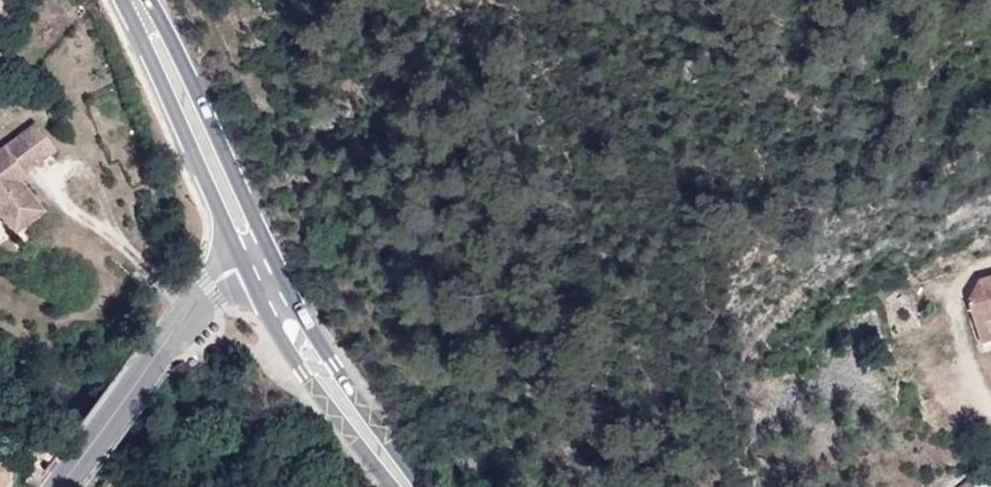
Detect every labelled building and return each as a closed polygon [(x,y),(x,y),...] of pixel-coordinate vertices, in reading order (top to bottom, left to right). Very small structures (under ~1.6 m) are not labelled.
[(58,139),(39,115),(23,127),(42,152),(58,139)] [(42,152),(23,127),(6,139),(25,164),(42,152)] [(25,164),(6,139),(0,144),(0,189),(2,188),(25,219),(46,203),(30,183),(19,169),(25,164)] [(36,178),(25,164),(19,169),(30,183),(36,178)] [(2,188),(0,189),(0,202),(17,225),(25,219),(2,188)] [(981,279),(969,299),(981,344),(990,342),(990,276),(981,279)]
